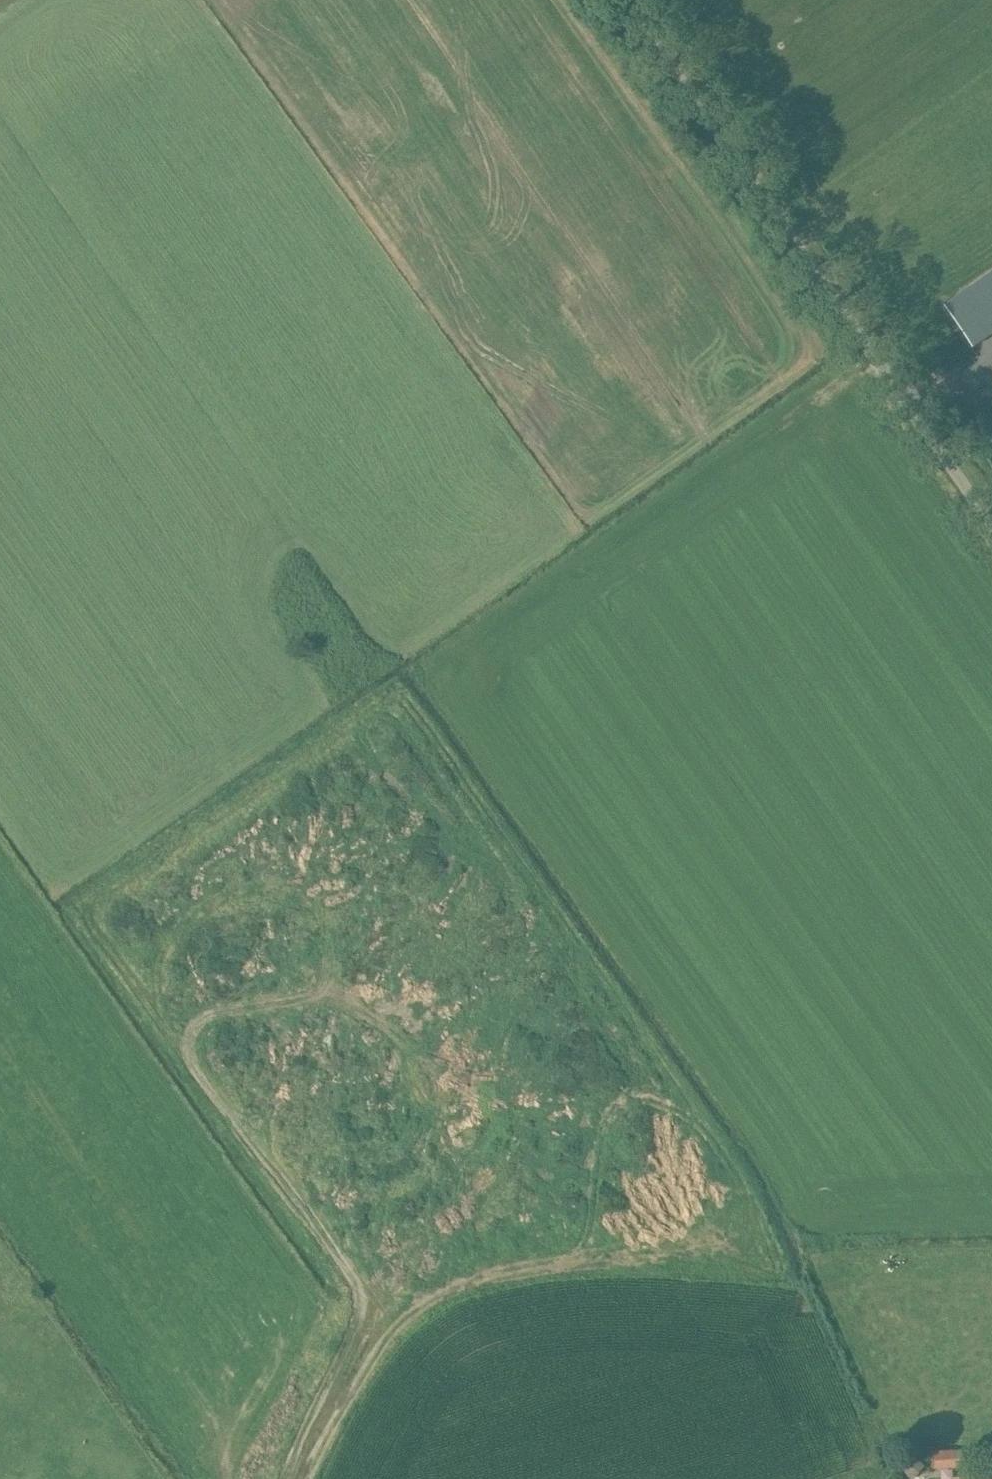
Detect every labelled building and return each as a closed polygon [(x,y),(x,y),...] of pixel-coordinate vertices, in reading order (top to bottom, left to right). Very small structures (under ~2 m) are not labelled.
[(953,316),(972,346),(991,333),(991,290),(953,316)] [(962,1448),(932,1448),(932,1465),(962,1465),(962,1448)] [(911,1452),(899,1465),(912,1477),(924,1464),(911,1452)]
